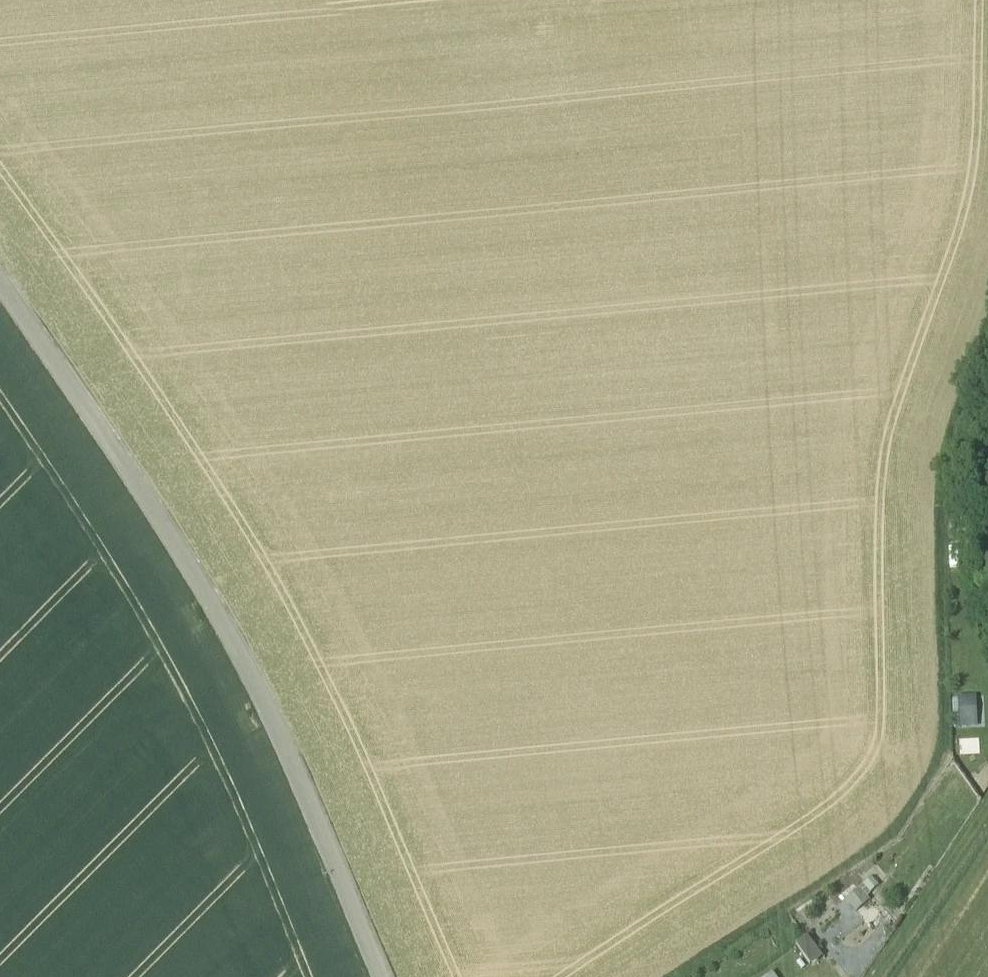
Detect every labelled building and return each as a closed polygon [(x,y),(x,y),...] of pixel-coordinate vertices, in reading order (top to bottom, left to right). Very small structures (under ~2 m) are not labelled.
[(978,728),(977,697),(955,697),(956,728),(978,728)] [(864,891),(851,899),(860,912),(872,901),(864,891)] [(811,966),(823,959),(809,936),(797,944),(811,966)]
